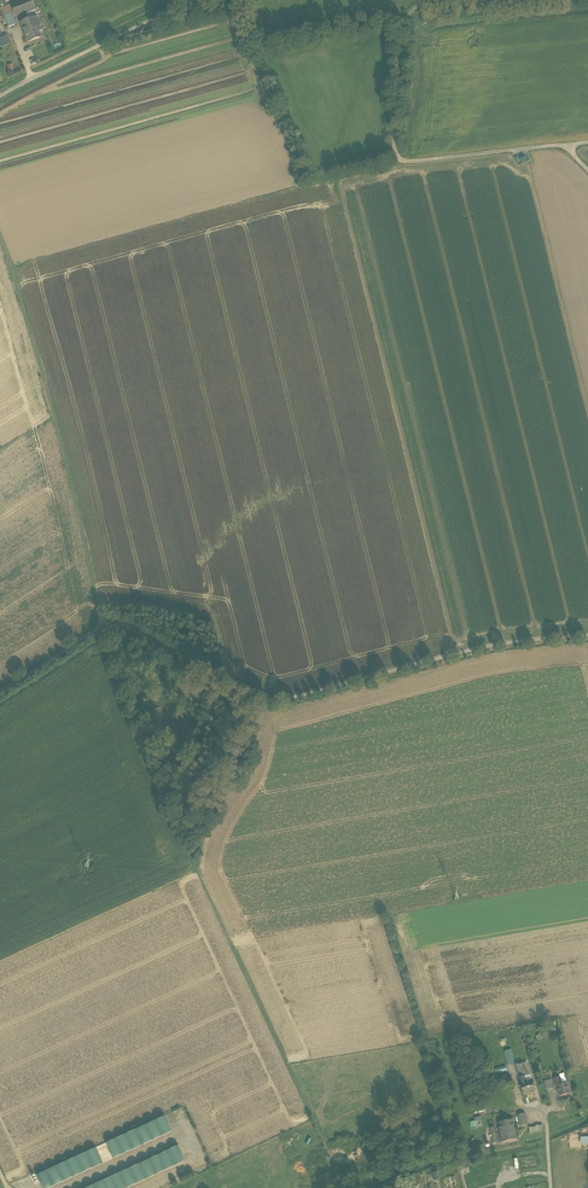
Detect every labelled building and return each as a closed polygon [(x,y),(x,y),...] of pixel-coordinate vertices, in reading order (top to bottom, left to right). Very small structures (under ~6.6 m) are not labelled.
[(10,5),(13,12),(14,16),(25,11),(34,8),(31,0),(24,0),(10,5)] [(10,5),(1,9),(4,15),(13,12),(10,5)] [(34,8),(25,11),(28,19),(37,15),(34,8)] [(13,12),(4,15),(8,27),(15,24),(12,16),(14,16),(13,12)] [(28,19),(20,22),(24,31),(36,26),(38,31),(43,29),(37,15),(28,19)] [(36,26),(24,31),(28,42),(40,37),(38,31),(36,26)] [(1,48),(11,44),(8,34),(0,37),(0,45),(1,48)] [(504,1050),(507,1064),(514,1063),(511,1049),(504,1050)] [(523,1064),(515,1066),(519,1078),(524,1076),(526,1076),(523,1064)] [(531,1081),(526,1082),(524,1076),(519,1078),(521,1084),(520,1084),(523,1094),(535,1091),(532,1081),(531,1081)] [(560,1077),(553,1079),(555,1087),(557,1086),(562,1084),(560,1077)] [(552,1079),(544,1081),(546,1089),(554,1087),(552,1079)] [(562,1084),(557,1086),(559,1096),(569,1094),(566,1083),(562,1084)] [(525,1113),(517,1115),(520,1126),(527,1125),(525,1113)] [(165,1116),(105,1143),(112,1158),(172,1131),(165,1116)] [(512,1120),(499,1122),(503,1141),(516,1139),(512,1120)] [(536,1127),(529,1128),(529,1134),(533,1133),(533,1132),(539,1132),(539,1126),(535,1126),(536,1127)] [(119,1172),(126,1187),(186,1161),(178,1145),(119,1172)] [(36,1174),(42,1187),(48,1187),(103,1163),(96,1147),(36,1174)] [(40,1183),(35,1173),(30,1176),(35,1185),(40,1183)] [(85,1187),(114,1187),(109,1177),(85,1187)]
